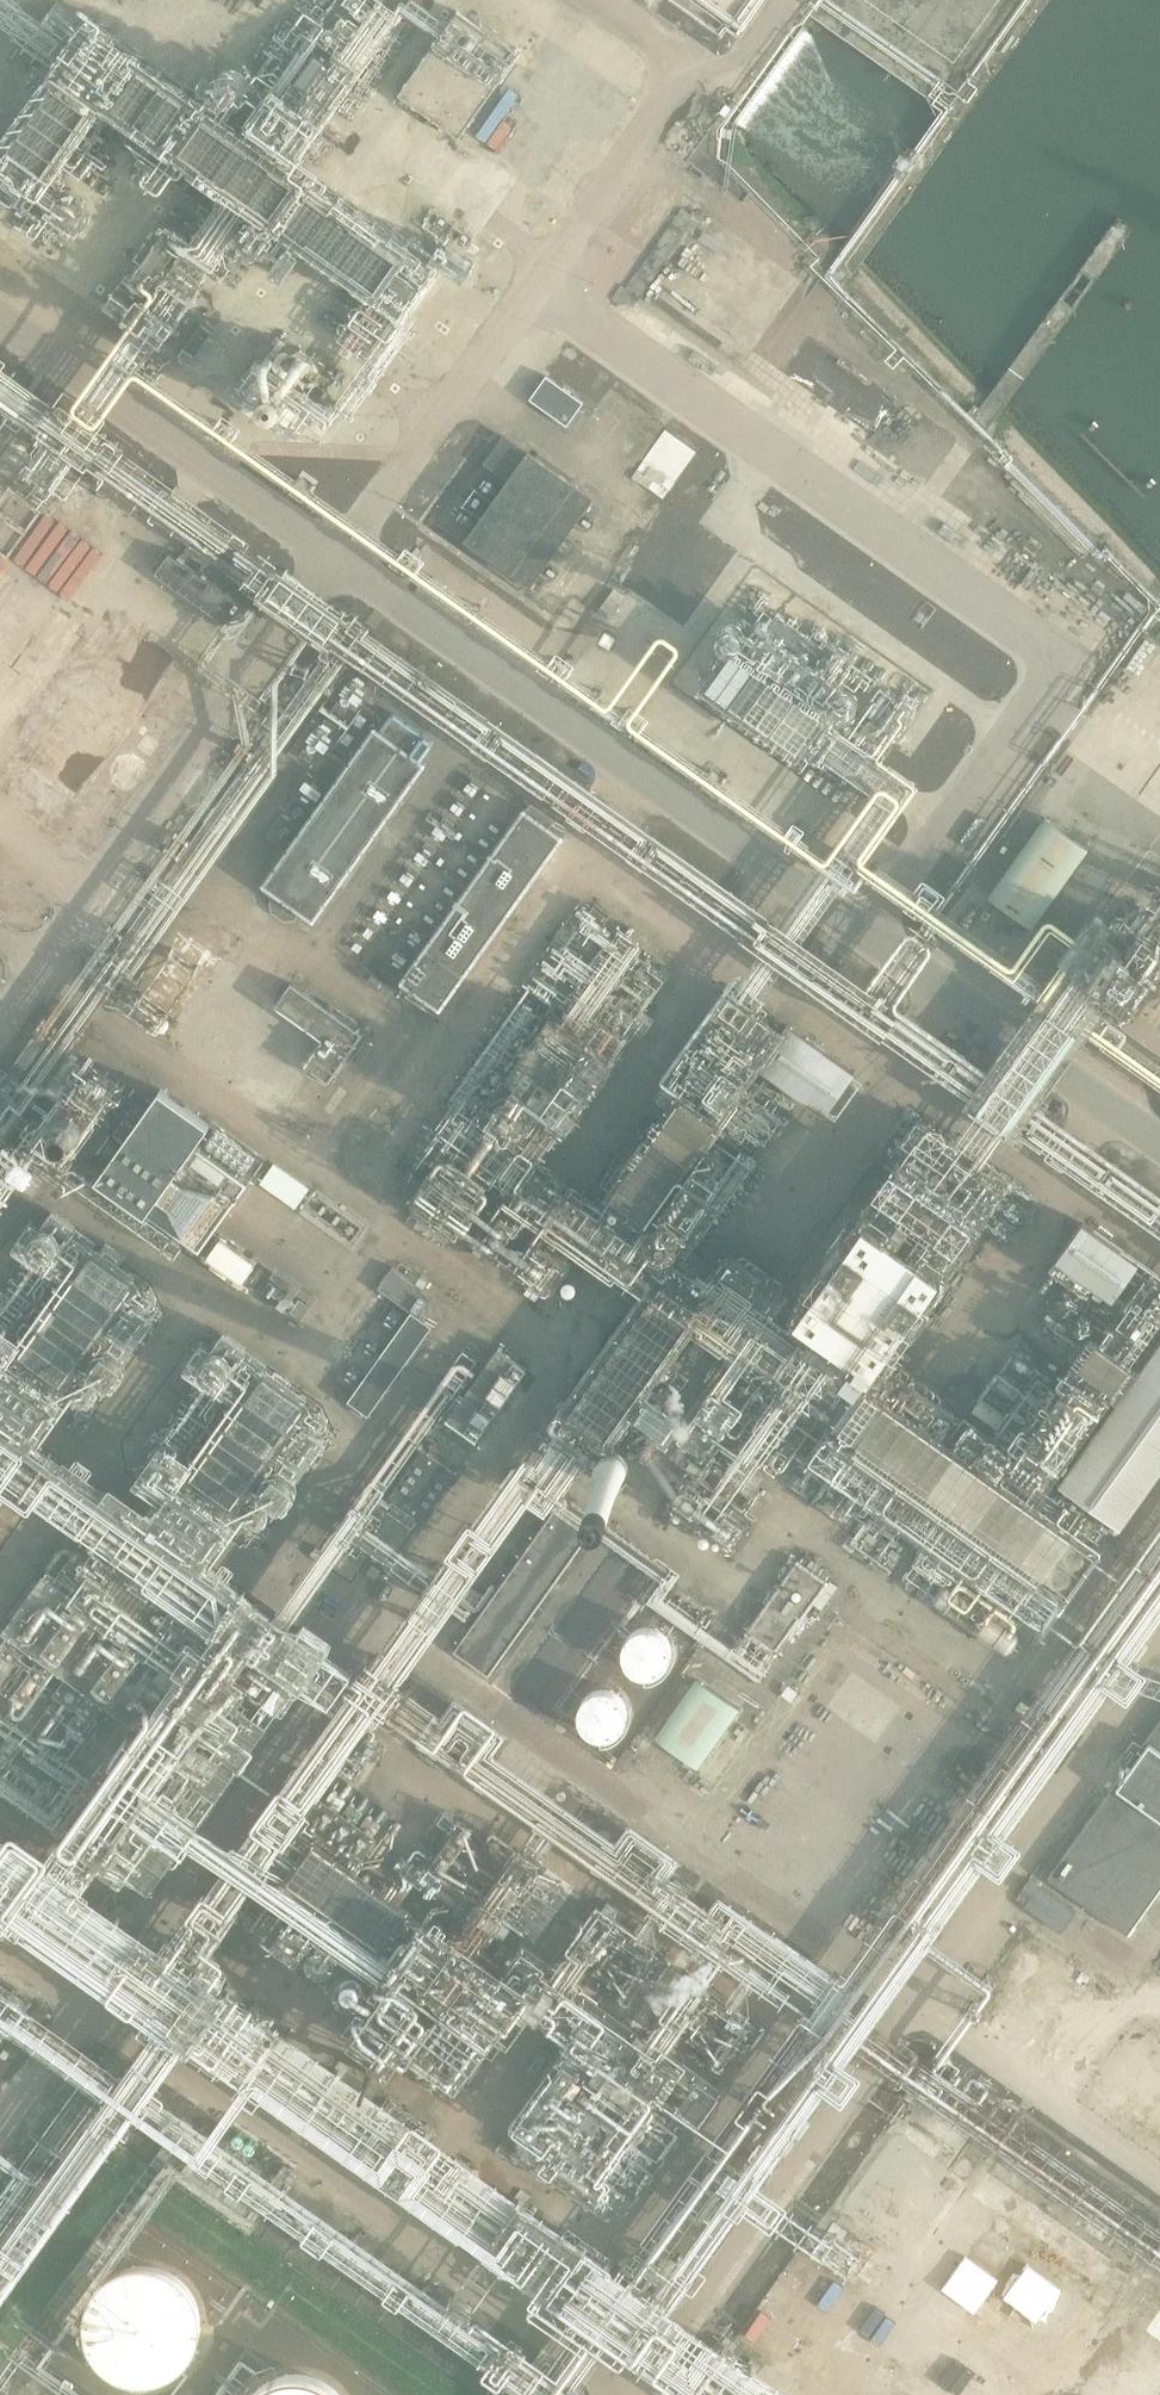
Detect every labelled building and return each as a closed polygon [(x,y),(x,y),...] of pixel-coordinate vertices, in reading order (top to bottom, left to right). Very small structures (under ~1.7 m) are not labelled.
[(272,232),(304,188),(246,146),(214,189),(272,232)] [(530,399),(567,425),(583,402),(546,375),(530,399)] [(464,539),(531,586),(594,498),(505,433),(484,462),(507,478),(464,539)] [(261,616),(170,550),(154,572),(245,638),(261,616)] [(427,764),(373,725),(260,883),(315,921),(427,764)] [(566,837),(524,808),(399,983),(441,1013),(566,837)] [(1046,817),(987,897),(1034,928),(1090,847),(1046,817)] [(367,1030),(292,981),(276,1005),(325,1037),(307,1064),(333,1081),(367,1030)] [(858,1067),(800,1025),(765,1074),(824,1116),(858,1067)] [(210,1124),(162,1090),(98,1180),(200,1252),(248,1184),(196,1146),(210,1124)] [(591,1202),(655,1239),(712,1142),(649,1104),(591,1202)] [(271,1163),(255,1191),(302,1218),(319,1191),(271,1163)] [(800,1260),(876,1316),(947,1221),(870,1165),(800,1260)] [(1085,1216),(1058,1255),(1116,1296),(1143,1257),(1085,1216)] [(207,1257),(243,1282),(258,1260),(222,1236),(207,1257)] [(8,1356),(52,1384),(114,1291),(70,1261),(8,1356)] [(448,1303),(393,1265),(377,1288),(410,1312),(349,1398),(372,1414),(448,1303)] [(644,1284),(563,1401),(609,1433),(690,1315),(644,1284)] [(1059,1480),(1122,1524),(1159,1471),(1159,1339),(1059,1480)] [(527,1367),(498,1347),(444,1418),(478,1441),(527,1367)] [(1066,1588),(1094,1548),(860,1381),(832,1420),(1066,1588)] [(172,1503),(217,1529),(278,1425),(233,1399),(172,1503)] [(460,1471),(423,1445),(387,1496),(423,1520),(460,1471)] [(591,1533),(556,1507),(454,1651),(490,1677),(591,1533)] [(830,1582),(797,1560),(747,1634),(778,1655),(830,1582)] [(672,1654),(673,1647),(672,1641),(669,1635),(665,1629),(660,1625),(654,1623),(647,1622),(641,1623),(635,1625),(630,1629),(625,1635),(623,1641),(622,1647),(623,1654),(625,1660),(629,1665),(635,1669),(641,1672),(647,1672),(654,1672),(660,1669),(665,1665),(669,1660),(672,1654)] [(698,1680),(655,1741),(698,1771),(741,1710),(698,1680)] [(628,1714),(629,1708),(628,1701),(625,1695),(620,1690),(615,1686),(608,1684),(602,1684),(595,1686),(590,1690),(585,1695),(582,1701),(581,1708),(582,1714),(585,1720),(589,1725),(595,1729),(602,1731),(608,1731),(615,1729),(620,1725),(625,1720),(628,1714)] [(1047,1875),(1126,1932),(1159,1885),(1159,1719),(1047,1875)] [(322,1782),(267,1858),(381,1940),(408,1902),(353,1863),(381,1824),(322,1782)] [(1067,1909),(1031,1881),(1017,1899),(1053,1927),(1067,1909)] [(83,2327),(96,2354),(119,2372),(148,2377),(176,2368),(197,2347),(206,2319),(200,2290),(182,2267),(155,2255),(125,2257),(100,2272),(85,2298),(83,2327)] [(335,2380),(309,2368),(279,2370),(254,2386),(248,2394),(347,2394),(335,2380)]
